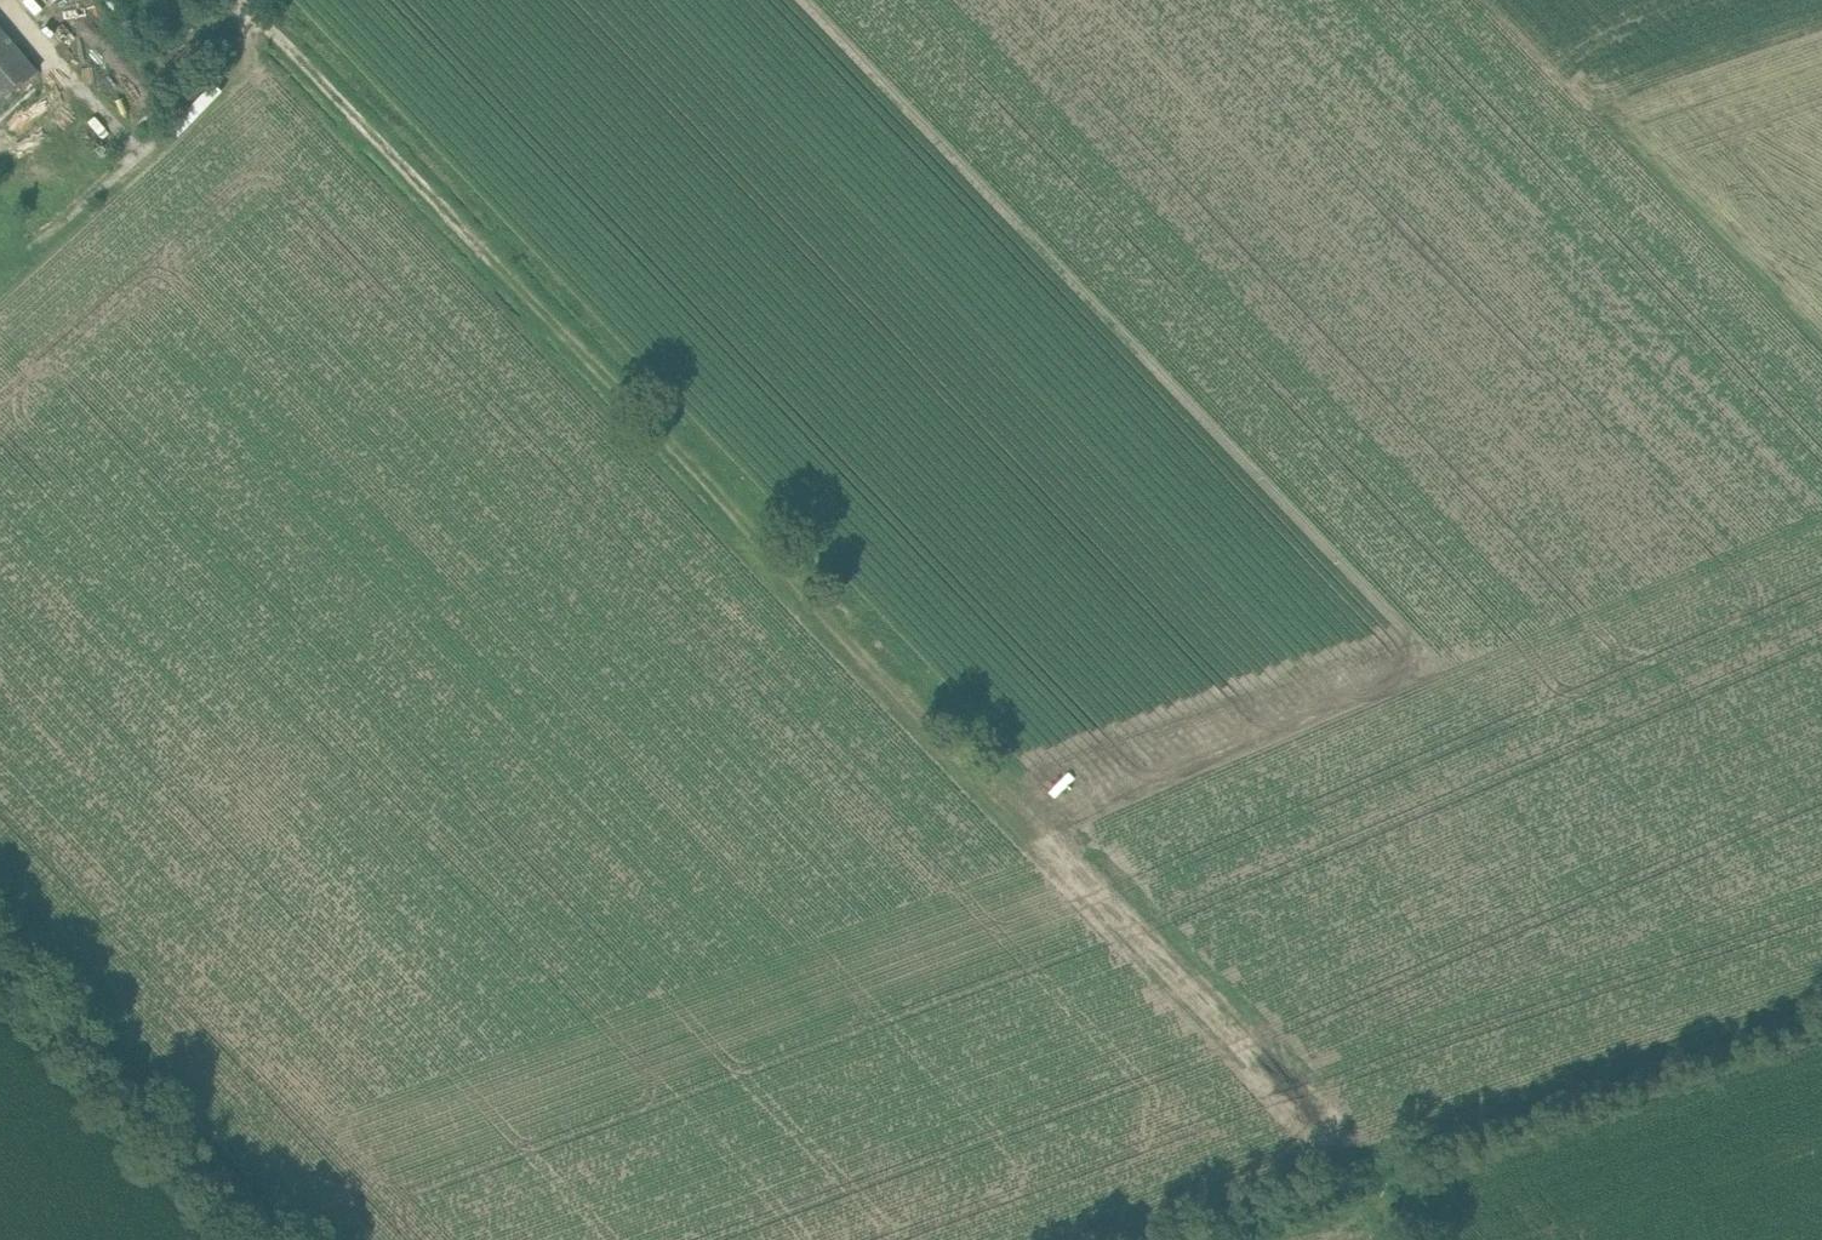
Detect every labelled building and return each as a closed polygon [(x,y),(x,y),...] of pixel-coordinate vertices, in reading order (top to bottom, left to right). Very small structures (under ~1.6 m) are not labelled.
[(38,70),(0,26),(0,102),(38,70)]
